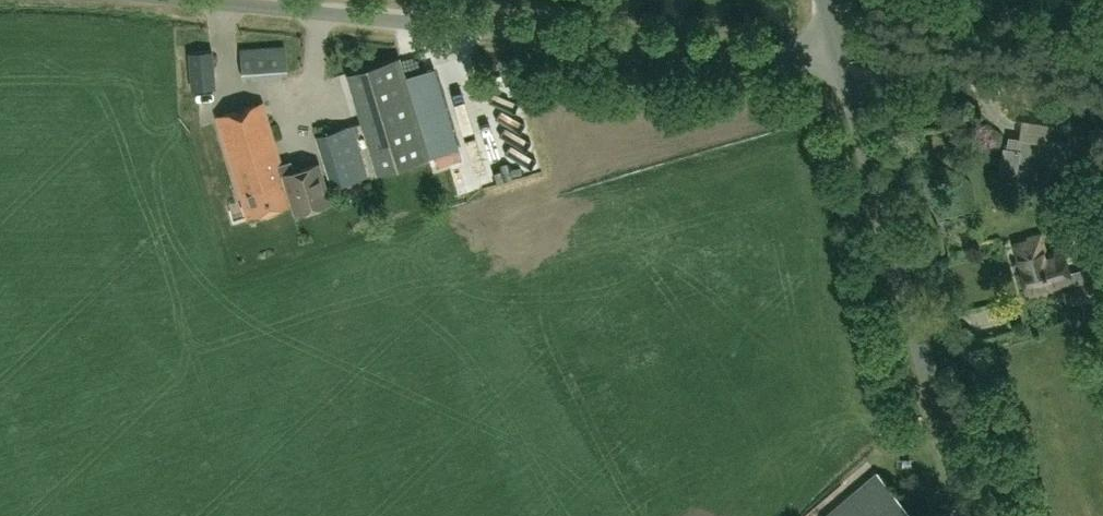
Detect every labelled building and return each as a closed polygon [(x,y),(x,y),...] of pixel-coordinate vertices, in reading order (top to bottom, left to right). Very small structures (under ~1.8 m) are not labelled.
[(284,47),(241,50),(244,81),(287,78),(284,47)] [(212,50),(189,52),(192,89),(215,87),(212,50)] [(347,72),(378,173),(432,156),(401,55),(347,72)] [(496,80),(498,92),(516,89),(514,77),(496,80)] [(476,84),(446,92),(460,149),(489,142),(479,101),(480,101),(476,84)] [(293,203),(284,174),(261,102),(216,116),(248,217),(293,203)] [(367,175),(352,125),(317,136),(332,186),(367,175)] [(1070,141),(1049,138),(1048,143),(1008,137),(1007,147),(1003,147),(998,175),(1016,177),(1019,159),(1066,167),(1070,141)] [(284,174),(293,203),(296,212),(329,202),(317,163),(284,174)] [(1019,264),(1025,291),(1054,283),(1055,287),(1072,283),(1073,287),(1067,288),(1070,303),(1088,298),(1089,301),(1097,299),(1088,267),(1069,272),(1063,250),(1047,254),(1042,233),(1027,236),(1028,239),(1019,241),(1024,263),(1019,264)] [(1102,379),(1102,345),(1092,353),(1098,362),(1094,365),(1102,379)] [(876,472),(824,515),(914,515),(876,472)]
